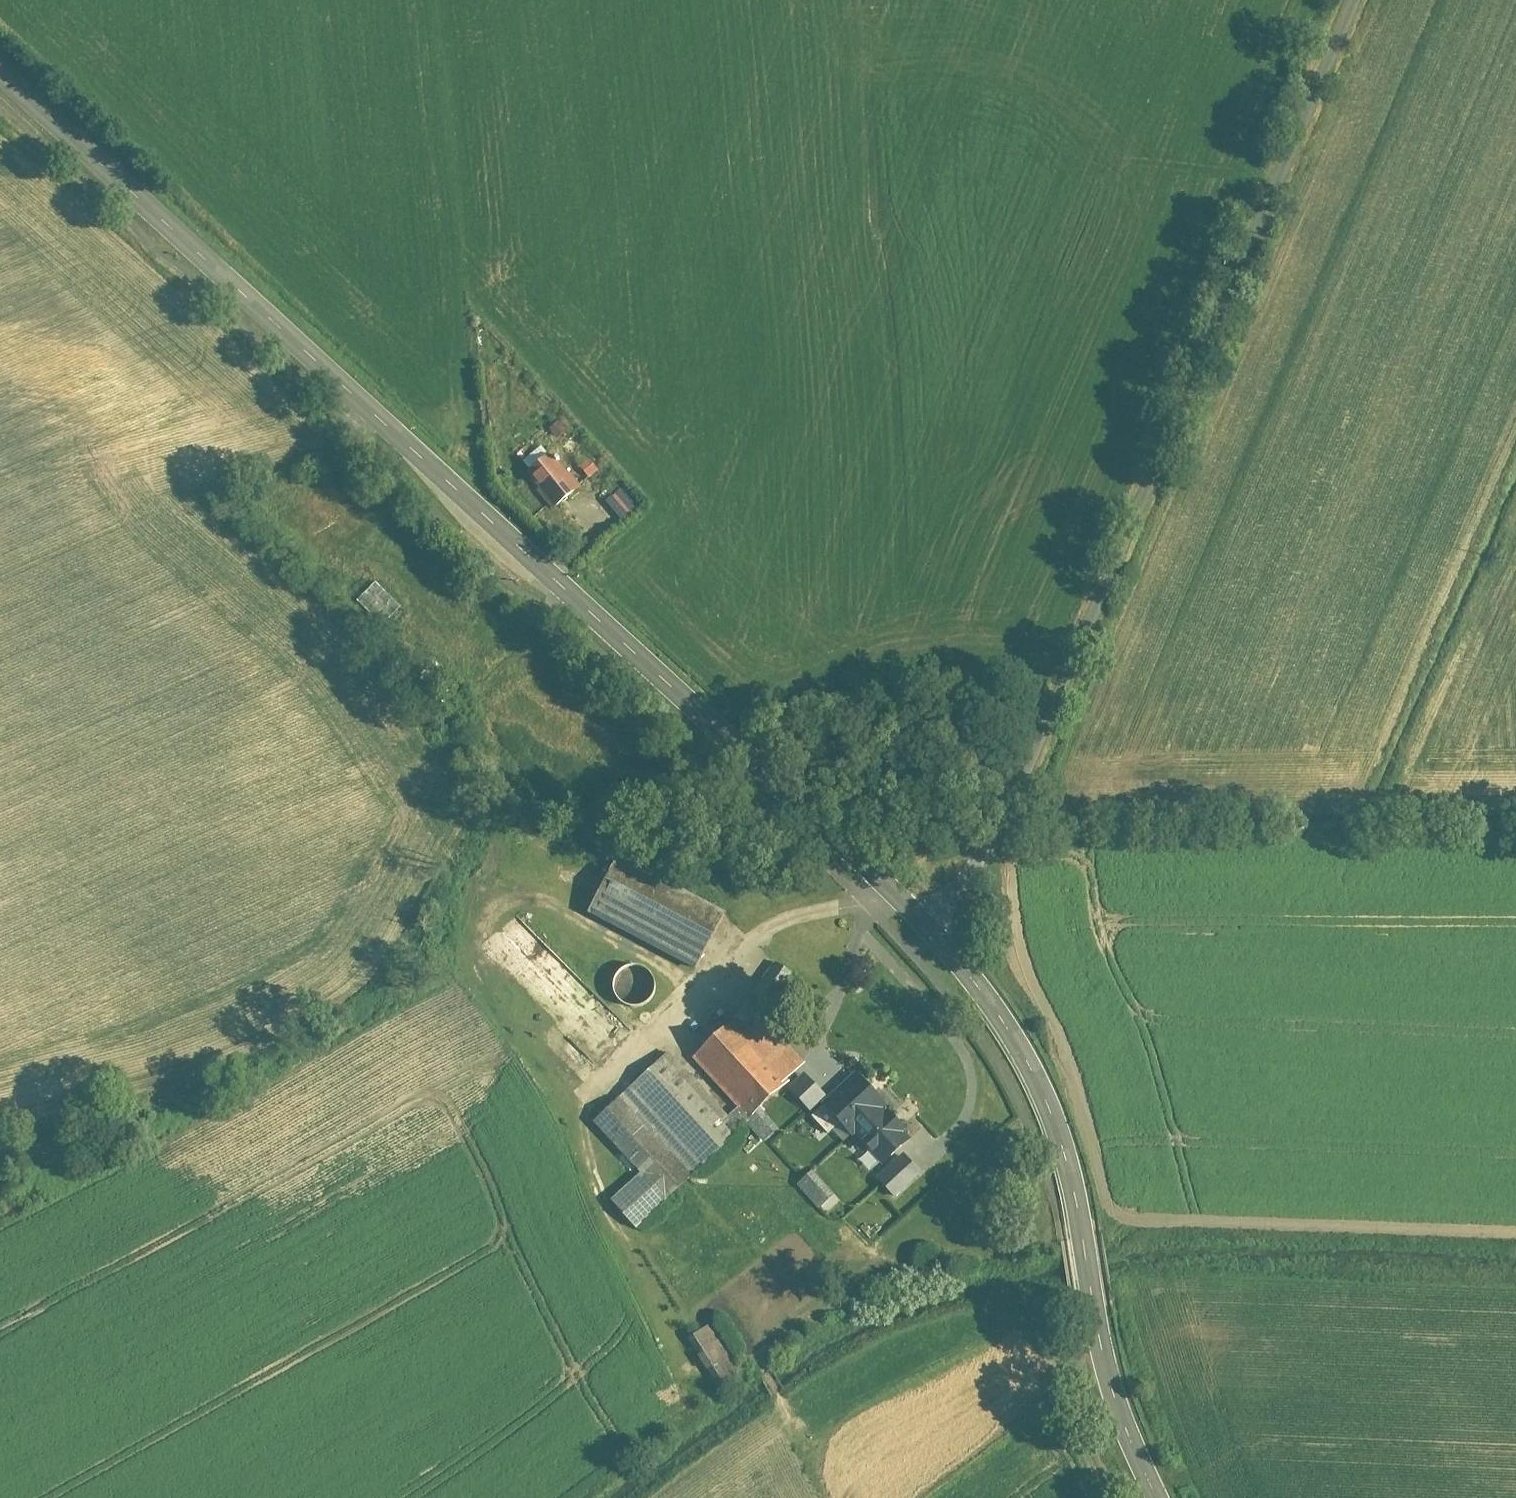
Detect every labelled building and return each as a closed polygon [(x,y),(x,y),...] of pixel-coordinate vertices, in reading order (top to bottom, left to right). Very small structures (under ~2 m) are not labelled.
[(560,455),(530,479),(559,515),(589,491),(560,455)] [(626,492),(609,508),(624,525),(641,510),(626,492)] [(621,865),(593,919),(698,972),(725,918),(621,865)] [(635,1229),(733,1140),(732,1137),(753,1118),(752,1116),(787,1084),(783,1080),(800,1064),(760,1022),(793,977),(774,964),(733,1022),(693,1059),(737,1108),(726,1119),(668,1055),(593,1123),(641,1175),(611,1204),(635,1229)] [(618,984),(614,994),(618,1010),(630,1019),(648,1017),(659,1005),(660,993),(649,978),(635,974),(627,976),(618,984)] [(856,1077),(823,1107),(851,1136),(855,1133),(883,1164),(908,1141),(879,1110),(883,1107),(856,1077)] [(722,1329),(696,1346),(725,1392),(751,1375),(722,1329)]
